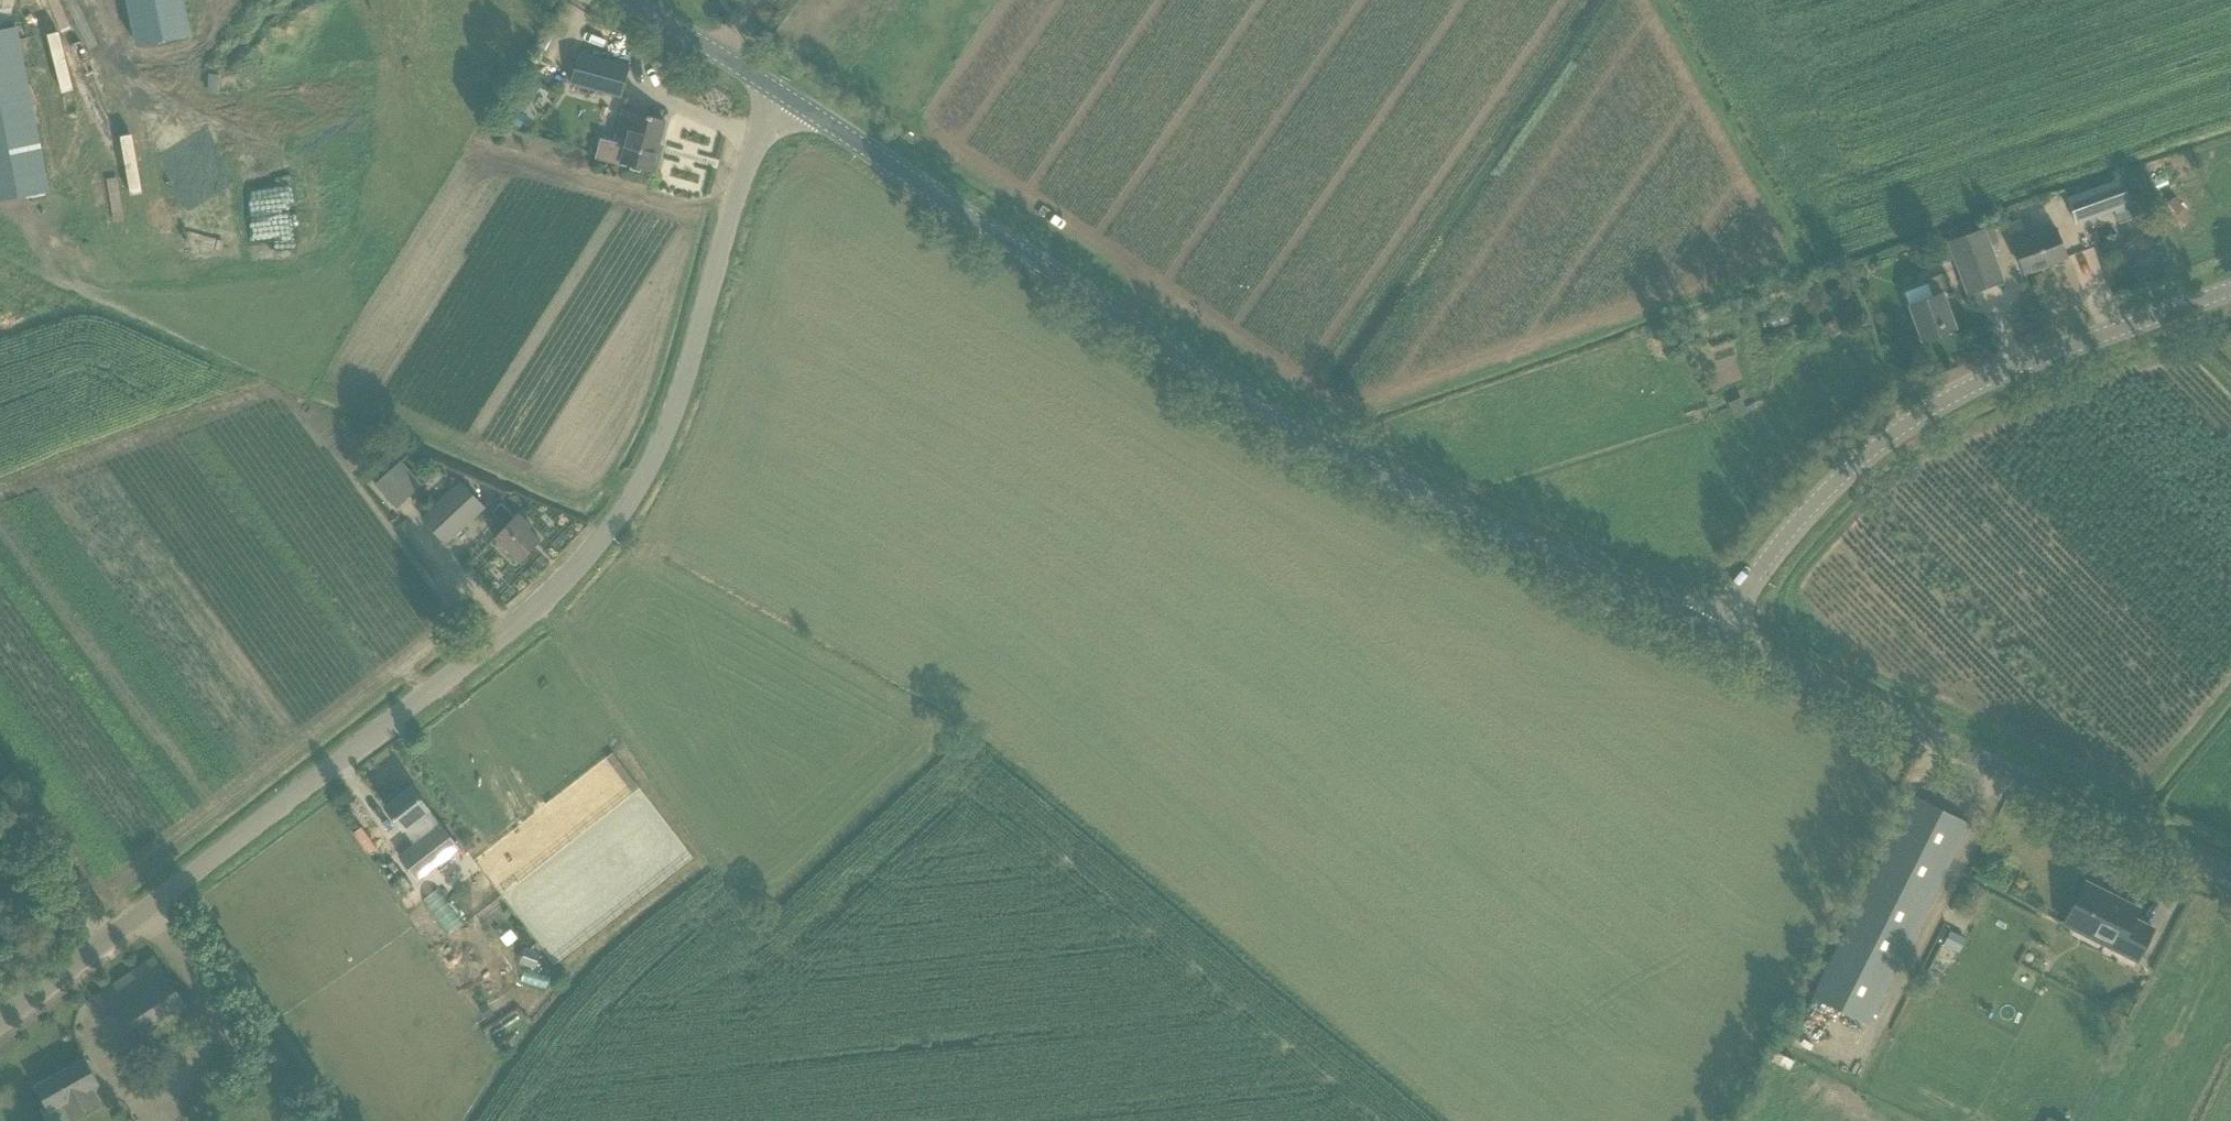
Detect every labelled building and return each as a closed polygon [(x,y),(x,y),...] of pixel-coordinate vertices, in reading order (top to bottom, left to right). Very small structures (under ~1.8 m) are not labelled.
[(33,3),(52,95),(246,56),(235,0),(49,0),(33,3)] [(46,192),(50,192),(16,26),(13,27),(0,29),(0,200),(46,192)] [(620,97),(629,65),(580,52),(571,83),(620,97)] [(602,137),(597,158),(621,164),(622,162),(657,171),(661,154),(657,153),(665,121),(652,117),(652,116),(648,115),(647,116),(633,112),(622,109),(616,129),(628,133),(625,143),(602,137)] [(2161,191),(2178,184),(2173,171),(2156,178),(2161,191)] [(2067,197),(2077,223),(2131,203),(2122,177),(2067,197)] [(2006,225),(2016,252),(2024,272),(2066,257),(2055,227),(2026,238),(2019,220),(2006,225)] [(1948,242),(1960,273),(1967,294),(2003,280),(1995,260),(1984,228),(1948,242)] [(2104,228),(2099,235),(2102,243),(2111,244),(2116,236),(2112,228),(2104,228)] [(1904,292),(1909,304),(1922,340),(1955,327),(1943,293),(1948,291),(1941,273),(1926,279),(1928,283),(1904,292)] [(2125,293),(2136,289),(2132,273),(2120,276),(2125,293)] [(1834,319),(1825,324),(1830,333),(1839,327),(1834,319)] [(1762,420),(1763,402),(1740,401),(1739,418),(1762,420)] [(390,469),(386,464),(380,469),(385,474),(375,484),(395,506),(422,482),(401,459),(390,469)] [(461,480),(420,516),(445,544),(485,508),(461,480)] [(495,538),(504,546),(520,561),(541,540),(529,528),(531,525),(518,513),(515,516),(501,503),(492,512),(507,526),(495,538)] [(385,805),(398,823),(404,830),(418,819),(429,833),(400,855),(419,880),(460,848),(424,802),(411,785),(385,805)] [(1868,1025),(1959,843),(1969,823),(1914,796),(1904,815),(1813,997),(1868,1025)] [(427,875),(413,888),(444,920),(458,907),(427,875)] [(2137,960),(2143,948),(2153,928),(2133,918),(2138,908),(2119,899),(2117,903),(2084,886),(2086,882),(2085,882),(2076,901),(2065,923),(2137,960)] [(509,886),(454,919),(460,929),(515,896),(509,886)] [(527,948),(521,962),(536,967),(541,953),(527,948)] [(94,997),(128,1046),(187,1005),(166,974),(154,956),(94,997)] [(99,1085),(98,1083),(99,1083),(86,1058),(35,1085),(46,1105),(50,1112),(62,1105),(68,1115),(78,1111),(99,1099),(94,1088),(99,1085)]
